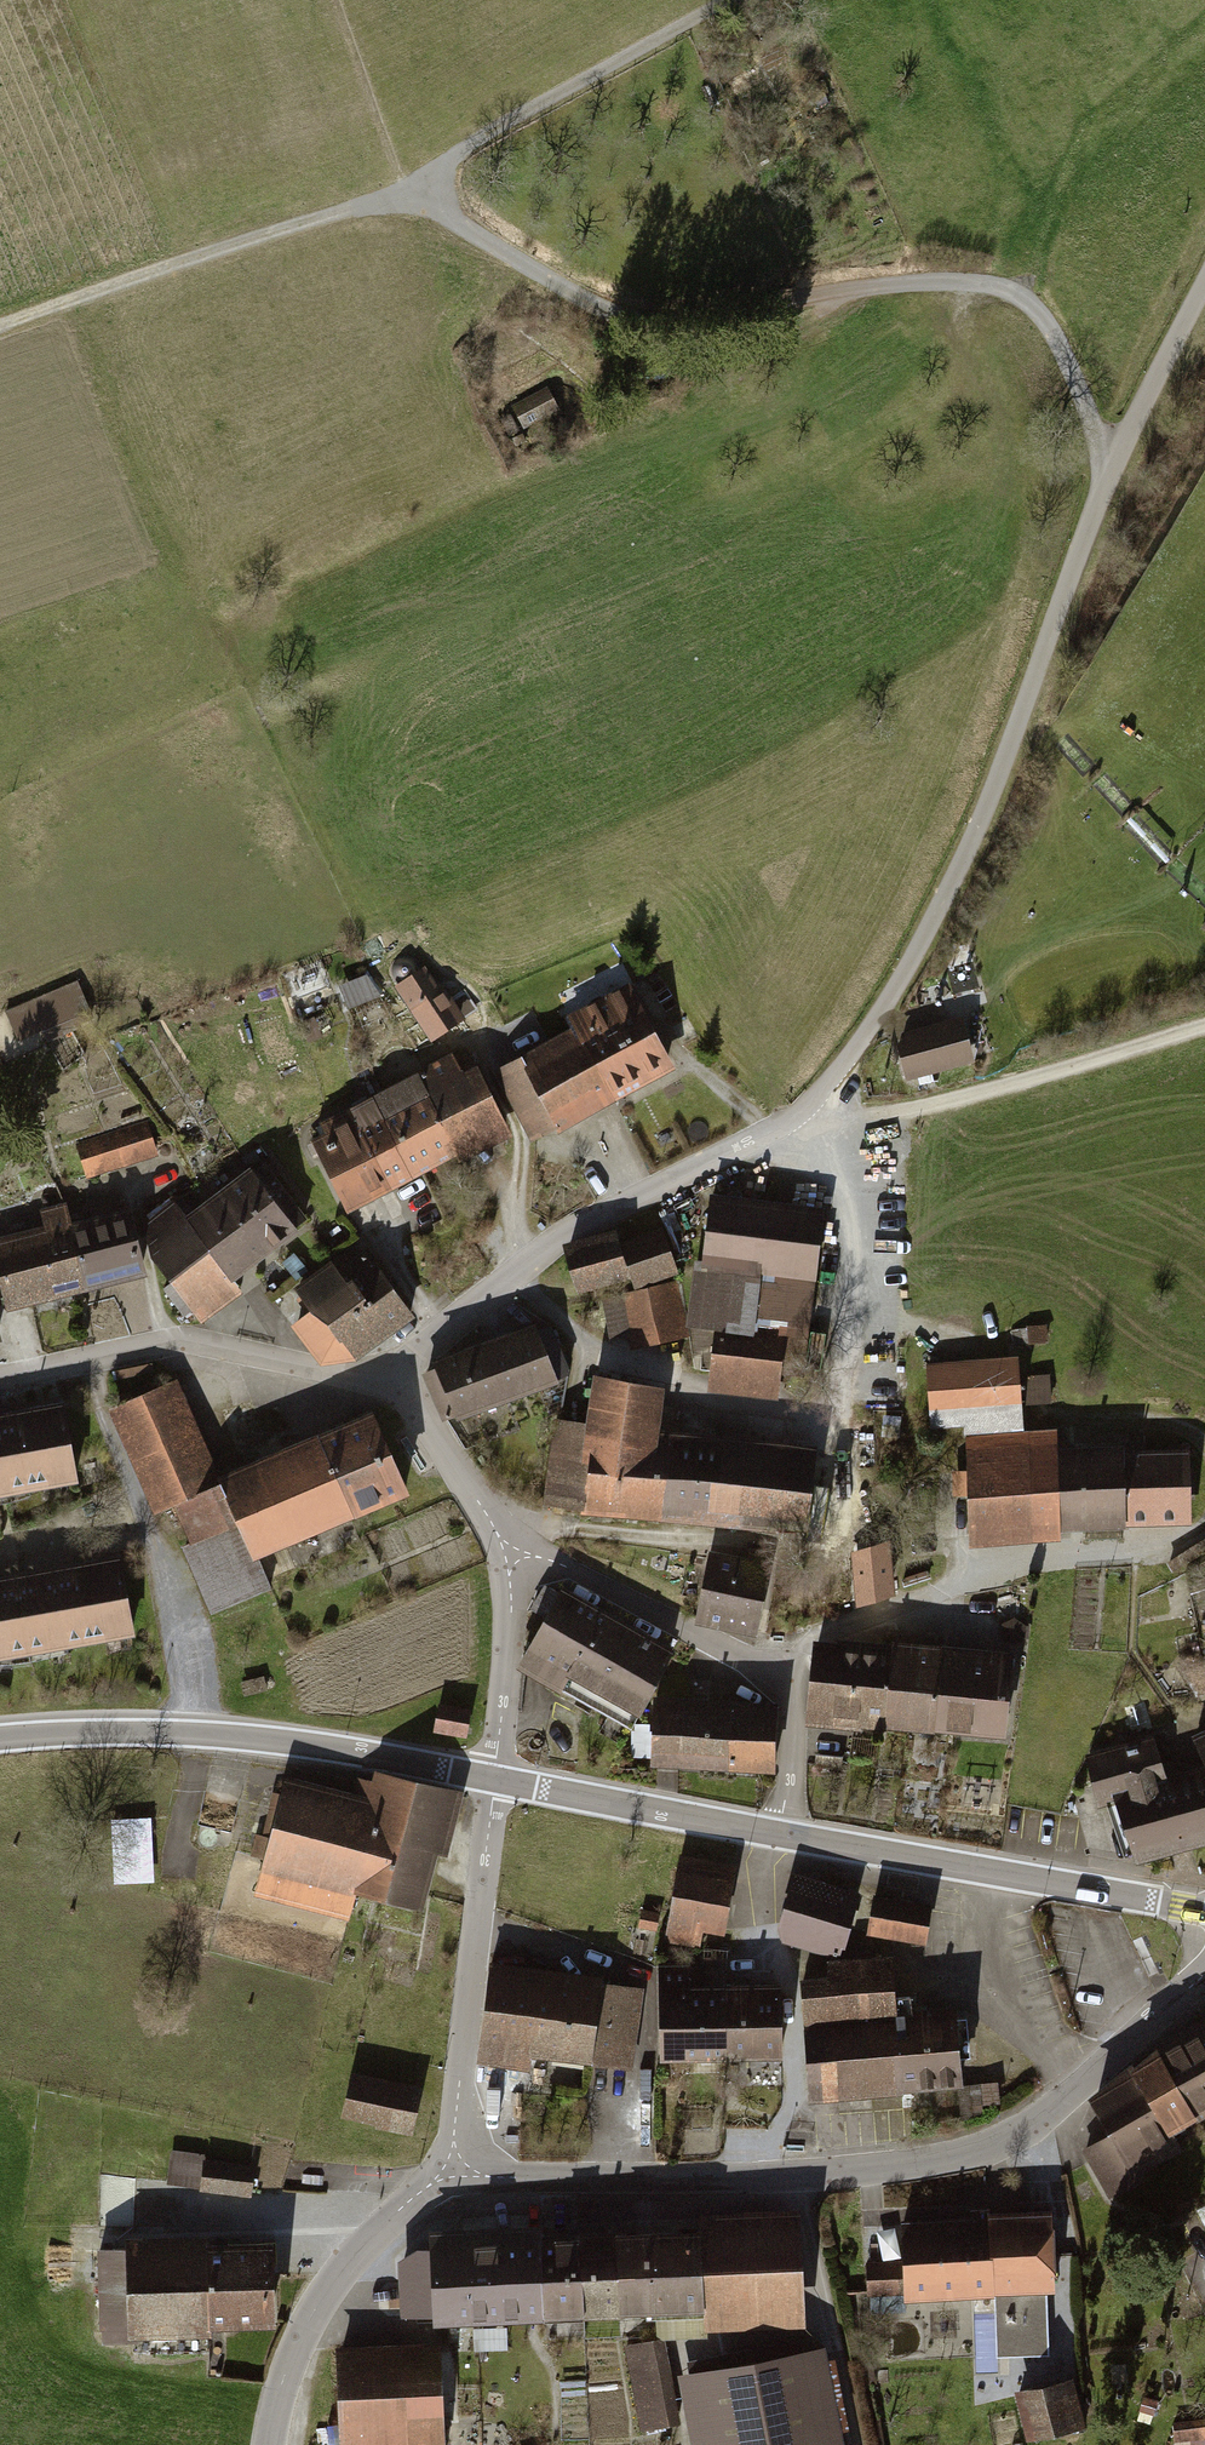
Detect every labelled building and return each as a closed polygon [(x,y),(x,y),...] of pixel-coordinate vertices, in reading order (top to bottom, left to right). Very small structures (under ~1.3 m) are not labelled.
[(512,412),(525,435),(571,409),(559,386),(512,412)] [(1127,827),(1164,865),(1176,854),(1138,816),(1127,827)] [(389,972),(433,1045),(470,1022),(442,976),(429,984),(413,958),(389,972)] [(349,1004),(374,999),(369,976),(345,981),(349,1004)] [(0,1016),(0,1048),(4,1058),(93,1020),(78,983),(0,1016)] [(498,1074),(536,1147),(679,1074),(633,984),(566,1019),(575,1035),(498,1074)] [(961,1021),(903,1036),(913,1076),(971,1061),(961,1021)] [(379,1096),(419,1182),(511,1138),(471,1053),(379,1096)] [(373,1158),(390,1195),(419,1182),(379,1096),(350,1110),(373,1158)] [(314,1147),(329,1179),(373,1158),(350,1110),(319,1125),(327,1141),(314,1147)] [(144,1125),(79,1146),(89,1175),(154,1154),(144,1125)] [(390,1195),(373,1158),(329,1179),(346,1216),(390,1195)] [(264,1252),(306,1220),(267,1167),(224,1199),(264,1252)] [(804,1348),(820,1209),(717,1198),(702,1324),(721,1326),(714,1388),(778,1395),(783,1346),(804,1348)] [(227,1278),(264,1252),(224,1199),(190,1225),(174,1203),(150,1222),(159,1261),(201,1318),(237,1292),(227,1278)] [(85,1287),(70,1226),(65,1206),(42,1211),(47,1233),(0,1245),(0,1276),(8,1307),(85,1287)] [(129,1212),(70,1226),(85,1287),(144,1273),(129,1212)] [(679,1275),(666,1233),(623,1245),(620,1234),(566,1249),(578,1293),(632,1278),(635,1288),(679,1275)] [(367,1341),(407,1312),(366,1254),(339,1273),(350,1289),(337,1299),(367,1341)] [(351,1352),(367,1341),(337,1299),(350,1289),(339,1273),(334,1266),(300,1290),(317,1313),(302,1324),(325,1356),(351,1352)] [(691,1336),(679,1284),(605,1300),(613,1334),(628,1331),(632,1349),(691,1336)] [(550,1327),(432,1373),(454,1428),(571,1382),(550,1327)] [(1014,1342),(1046,1340),(1045,1328),(1013,1330),(1014,1342)] [(927,1370),(930,1410),(1019,1403),(1018,1379),(1017,1364),(927,1370)] [(1048,1377),(1018,1379),(1019,1403),(1050,1401),(1048,1377)] [(261,1566),(415,1501),(378,1414),(222,1480),(181,1383),(115,1411),(161,1518),(172,1513),(216,1617),(273,1593),(261,1566)] [(549,1518),(665,1529),(674,1435),(664,1434),(669,1397),(598,1385),(590,1427),(558,1424),(549,1518)] [(966,1420),(967,1450),(1055,1445),(1055,1435),(1022,1437),(1019,1403),(930,1410),(931,1422),(966,1420)] [(0,1418),(0,1491),(72,1478),(58,1407),(0,1418)] [(822,1448),(674,1435),(665,1529),(814,1542),(822,1448)] [(1058,1523),(1185,1518),(1182,1451),(1121,1454),(1066,1457),(1065,1444),(1055,1445),(967,1450),(968,1472),(969,1493),(971,1537),(1058,1533),(1058,1523)] [(969,1493),(968,1472),(957,1473),(958,1494),(969,1493)] [(1171,1566),(1176,1575),(1204,1557),(1204,1545),(1171,1566)] [(750,1564),(713,1558),(701,1628),(763,1639),(778,1553),(753,1548),(750,1564)] [(854,1560),(860,1606),(895,1594),(888,1548),(854,1560)] [(135,1641),(120,1560),(0,1582),(0,1665),(135,1641)] [(670,1656),(546,1586),(533,1610),(550,1619),(524,1664),(631,1725),(670,1656)] [(814,1732),(890,1736),(896,1647),(819,1643),(814,1732)] [(890,1736),(947,1739),(953,1651),(896,1647),(890,1736)] [(947,1739),(1015,1743),(1020,1655),(953,1651),(947,1739)] [(658,1699),(654,1771),(775,1778),(779,1706),(658,1699)] [(440,1708),(436,1728),(467,1734),(471,1714),(440,1708)] [(1196,1740),(1204,1759),(1204,1736),(1196,1740)] [(1169,1780),(1157,1740),(1089,1759),(1104,1811),(1121,1806),(1137,1862),(1188,1848),(1169,1780)] [(1188,1848),(1204,1843),(1204,1769),(1169,1780),(1188,1848)] [(354,1798),(288,1781),(273,1839),(260,1836),(255,1855),(268,1858),(259,1893),(348,1915),(354,1890),(421,1907),(451,1792),(379,1773),(376,1786),(358,1782),(354,1798)] [(154,1822),(118,1822),(119,1888),(154,1888),(154,1822)] [(739,1869),(685,1860),(670,1947),(700,1952),(703,1936),(727,1940),(739,1869)] [(862,1896),(798,1878),(780,1942),(834,1957),(840,1934),(850,1937),(862,1896)] [(926,1908),(874,1899),(869,1929),(921,1937),(926,1908)] [(802,1984),(810,2093),(960,2080),(955,2012),(912,2015),(910,1997),(894,1998),(891,1962),(872,1963),(870,1943),(851,1944),(852,1964),(829,1966),(830,1981),(802,1984)] [(661,1968),(664,2068),(729,2065),(726,1990),(695,1992),(694,1967),(661,1968)] [(637,1987),(495,1969),(483,2060),(535,2067),(536,2054),(626,2066),(637,1987)] [(726,1990),(729,2065),(785,2063),(783,1988),(726,1990)] [(1204,2121),(1204,2027),(1164,2051),(1204,2121)] [(1109,2199),(1186,2154),(1178,2141),(1204,2125),(1204,2121),(1164,2051),(1096,2103),(1117,2140),(1085,2158),(1109,2199)] [(354,2075),(344,2124),(415,2138),(425,2089),(354,2075)] [(256,2188),(258,2167),(172,2157),(170,2177),(256,2188)] [(963,2222),(968,2291),(991,2289),(989,2221),(988,2209),(972,2210),(972,2222),(963,2222)] [(704,2236),(707,2322),(708,2338),(803,2334),(799,2214),(704,2217),(704,2236)] [(989,2221),(991,2289),(994,2289),(996,2356),(1049,2354),(1047,2305),(1046,2305),(1045,2288),(1053,2288),(1050,2219),(989,2221)] [(905,2293),(968,2291),(963,2222),(902,2225),(904,2265),(868,2267),(869,2290),(905,2289),(905,2293)] [(497,2330),(588,2326),(585,2241),(545,2242),(544,2231),(493,2233),(497,2330)] [(497,2330),(493,2233),(434,2235),(434,2247),(421,2247),(422,2257),(396,2259),(399,2334),(497,2330)] [(585,2241),(588,2326),(707,2322),(704,2236),(585,2241)] [(276,2334),(273,2249),(213,2252),(212,2241),(126,2244),(127,2255),(98,2256),(102,2349),(134,2348),(133,2340),(276,2334)] [(668,2341),(626,2347),(639,2435),(681,2429),(668,2341)] [(686,2368),(701,2444),(844,2444),(823,2341),(686,2368)] [(443,2347),(340,2353),(346,2444),(449,2444),(443,2347)] [(1021,2398),(1033,2444),(1054,2444),(1088,2436),(1075,2384),(1021,2398)] [(1169,2419),(1171,2444),(1204,2442),(1204,2417),(1169,2419)]
